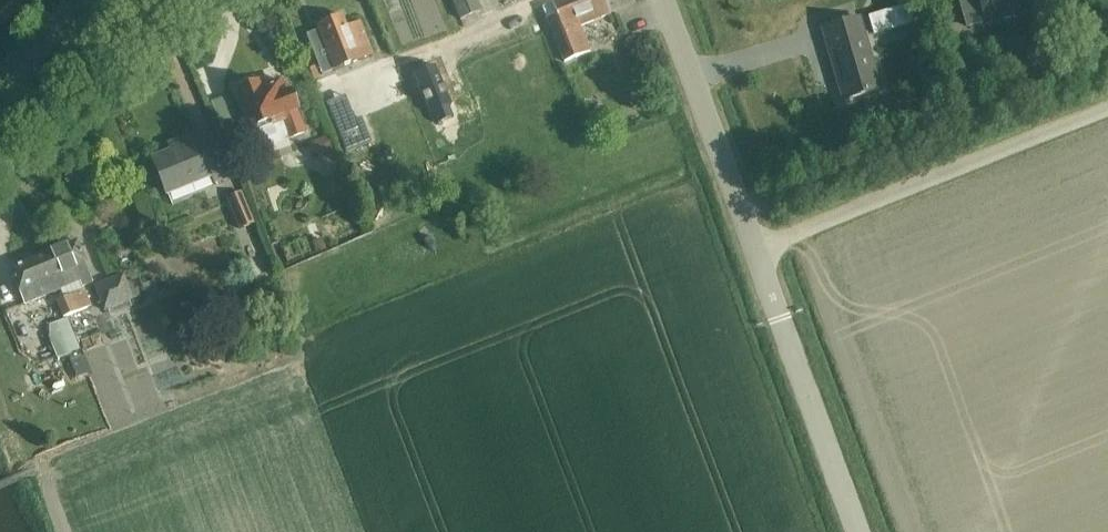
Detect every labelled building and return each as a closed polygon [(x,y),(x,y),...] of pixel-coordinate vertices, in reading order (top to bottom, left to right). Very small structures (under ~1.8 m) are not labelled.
[(460,22),(480,13),(474,0),(450,0),(460,22)] [(578,27),(610,13),(605,0),(564,0),(551,6),(556,15),(578,27)] [(968,29),(1003,18),(1015,24),(1023,17),(1039,14),(1037,0),(962,0),(968,29)] [(589,53),(578,27),(556,15),(546,19),(565,63),(589,53)] [(340,16),(318,25),(335,70),(355,63),(372,56),(359,22),(344,28),(340,16)] [(823,29),(844,99),(881,88),(860,18),(823,29)] [(439,73),(417,81),(432,120),(435,118),(439,130),(455,124),(451,113),(454,112),(439,73)] [(291,93),(287,95),(281,81),(261,88),(260,86),(251,81),(240,85),(238,92),(253,132),(257,143),(285,132),(288,139),(304,132),(296,112),(298,111),(291,93)] [(361,121),(337,131),(347,155),(371,145),(361,121)] [(220,128),(229,153),(247,147),(237,122),(220,128)] [(214,143),(200,149),(196,138),(178,145),(180,150),(152,161),(165,194),(211,176),(214,184),(228,178),(214,143)] [(227,201),(242,194),(237,181),(226,186),(230,197),(227,199),(227,201)] [(242,194),(227,201),(236,222),(251,216),(242,194)] [(45,257),(60,290),(79,282),(82,288),(93,284),(76,244),(45,257)] [(24,305),(60,290),(45,257),(10,271),(24,305)] [(135,280),(126,283),(123,276),(95,288),(105,312),(142,297),(135,280)] [(71,297),(77,314),(91,308),(84,292),(71,297)] [(64,319),(77,314),(71,297),(57,303),(64,319)]
